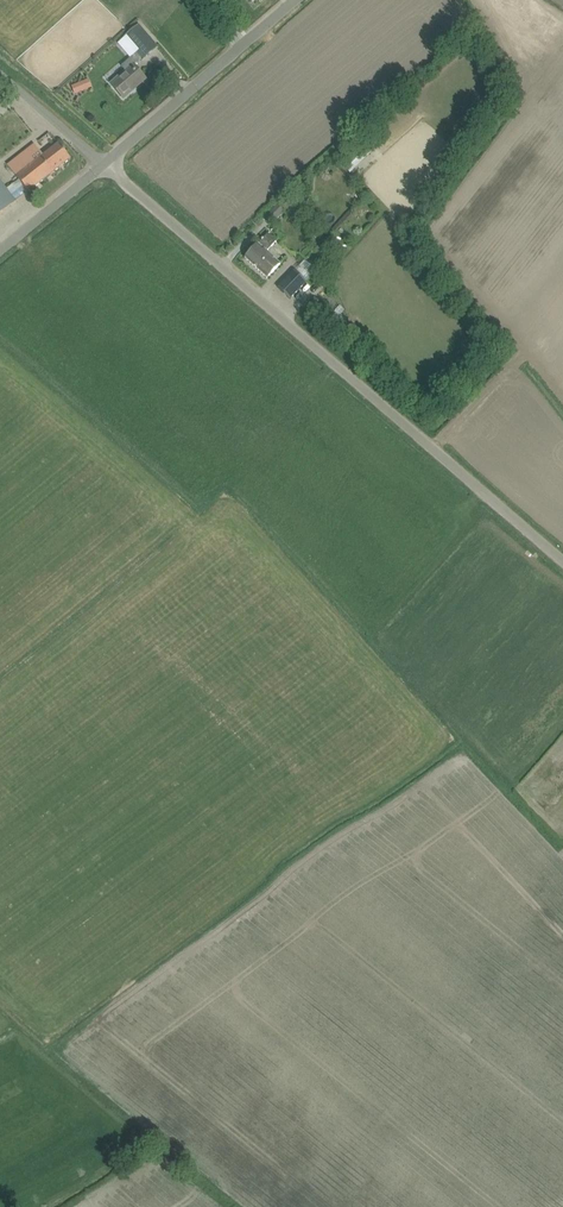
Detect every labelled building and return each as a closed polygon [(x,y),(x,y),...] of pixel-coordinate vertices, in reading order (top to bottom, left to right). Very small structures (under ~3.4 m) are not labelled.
[(562,8),(562,7),(562,0),(550,0),(562,8)] [(158,46),(150,37),(139,25),(130,33),(124,38),(136,53),(121,66),(125,71),(111,84),(123,98),(146,79),(134,65),(141,59),(142,60),(158,46)] [(80,83),(72,86),(75,93),(83,90),(80,83)] [(25,151),(7,165),(19,179),(6,189),(0,181),(0,213),(15,201),(28,191),(28,192),(71,159),(58,143),(43,156),(34,144),(25,151)] [(277,204),(263,219),(270,225),(280,215),(284,211),(277,204)] [(265,238),(253,250),(245,259),(267,279),(275,270),(281,264),(267,251),(276,241),(268,234),(265,238)] [(290,299),(298,291),(306,282),(316,271),(304,260),(295,271),(294,270),(278,288),(290,299)] [(341,325),(346,319),(333,308),(328,314),(341,325)]
